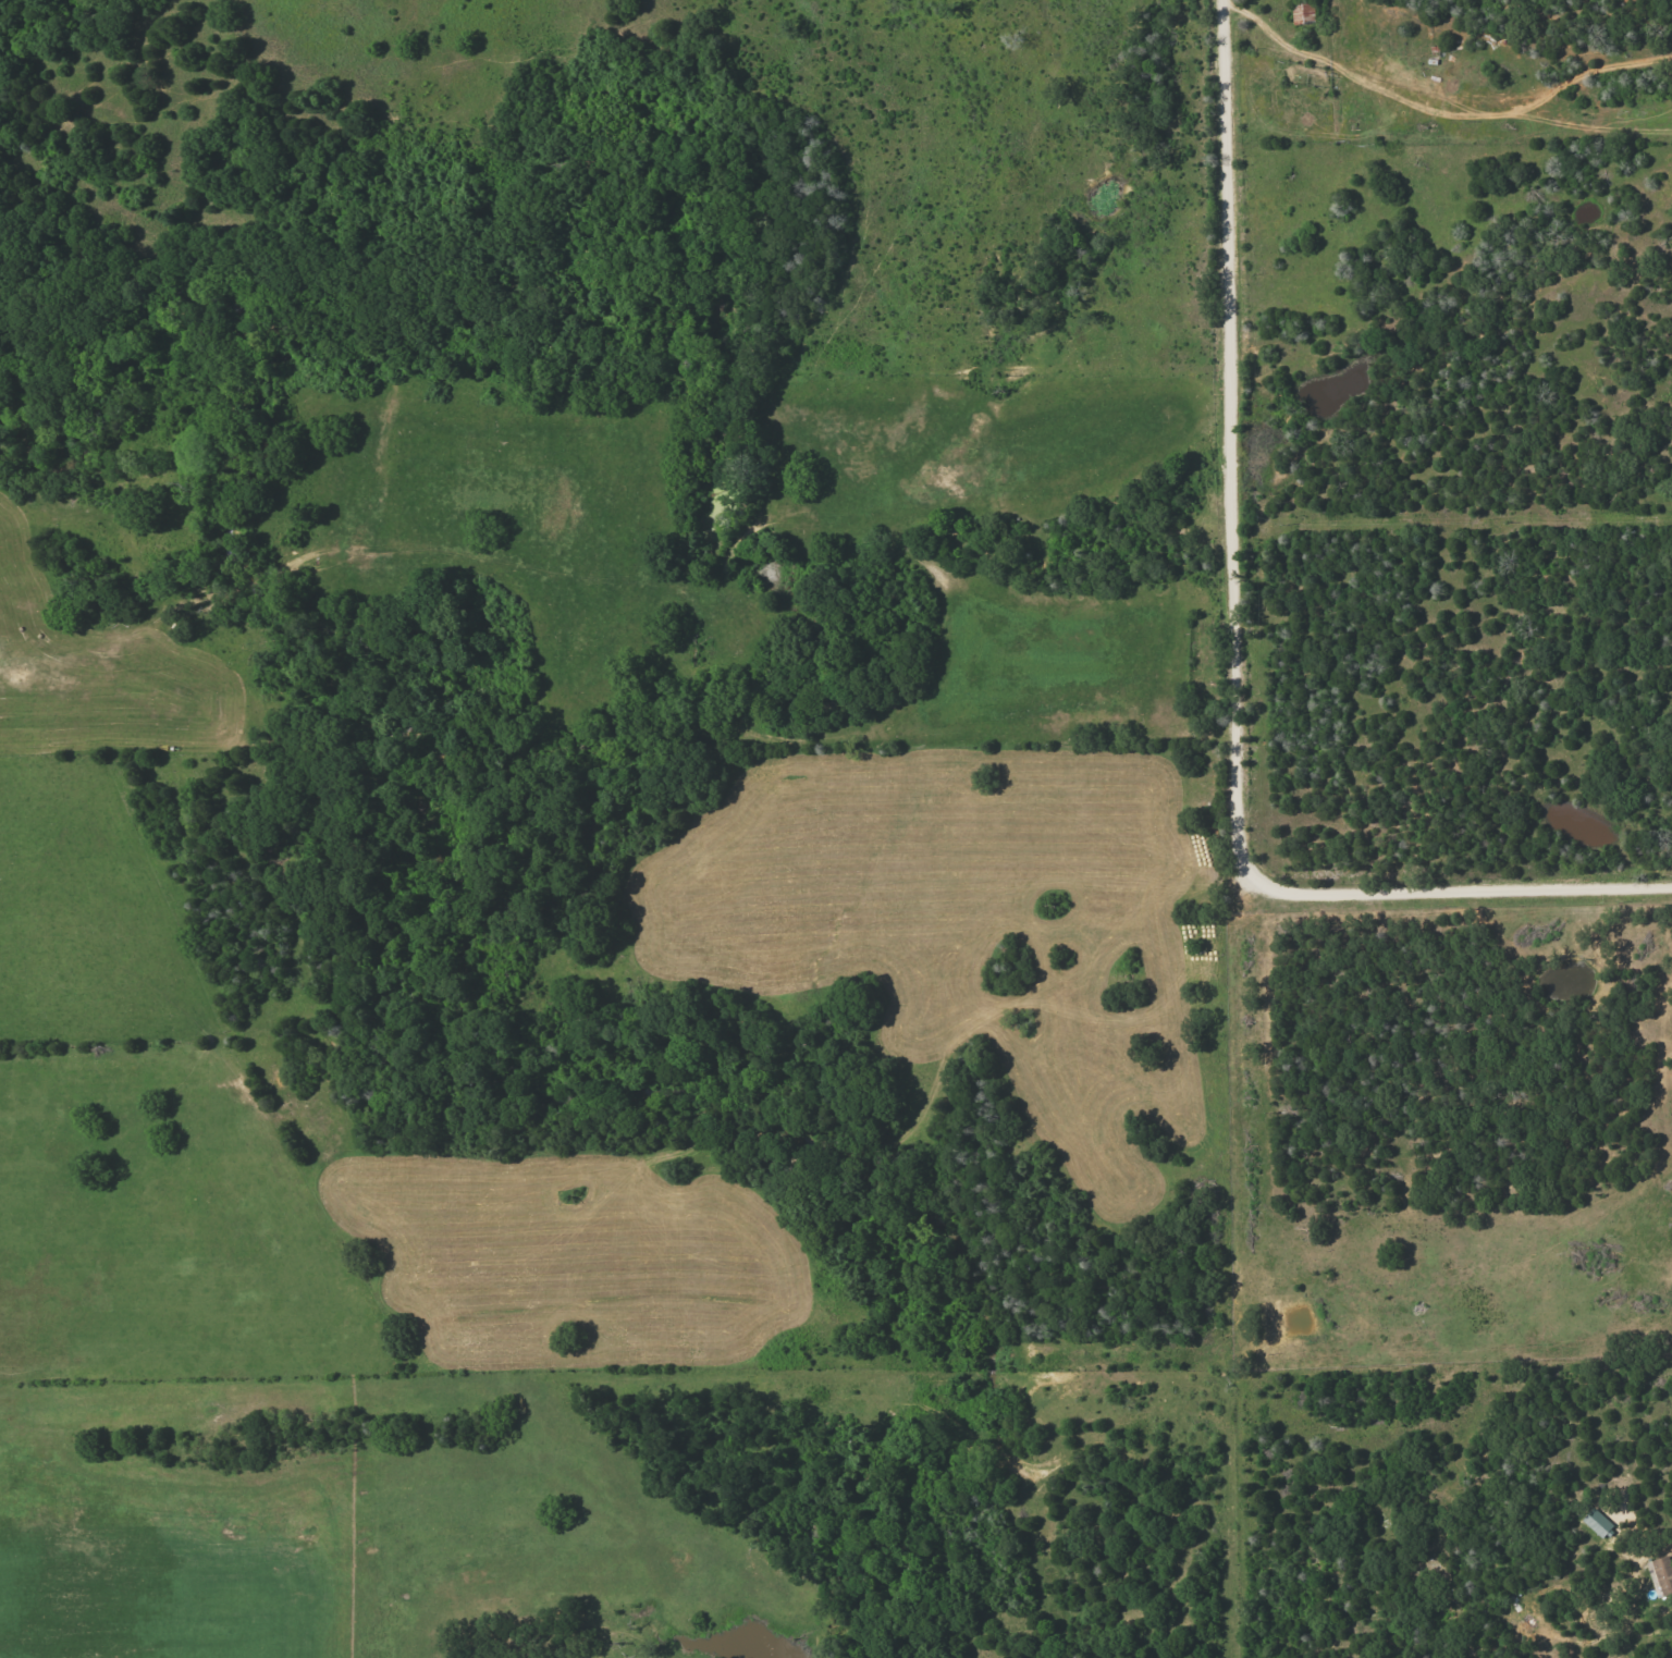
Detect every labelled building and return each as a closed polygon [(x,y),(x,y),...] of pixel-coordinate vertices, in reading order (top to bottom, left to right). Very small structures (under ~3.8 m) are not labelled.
[(1582,1520),(1604,1540),(1615,1528),(1594,1507),(1582,1520)] [(1671,1591),(1671,1569),(1668,1555),(1650,1561),(1661,1595),(1671,1591)]
